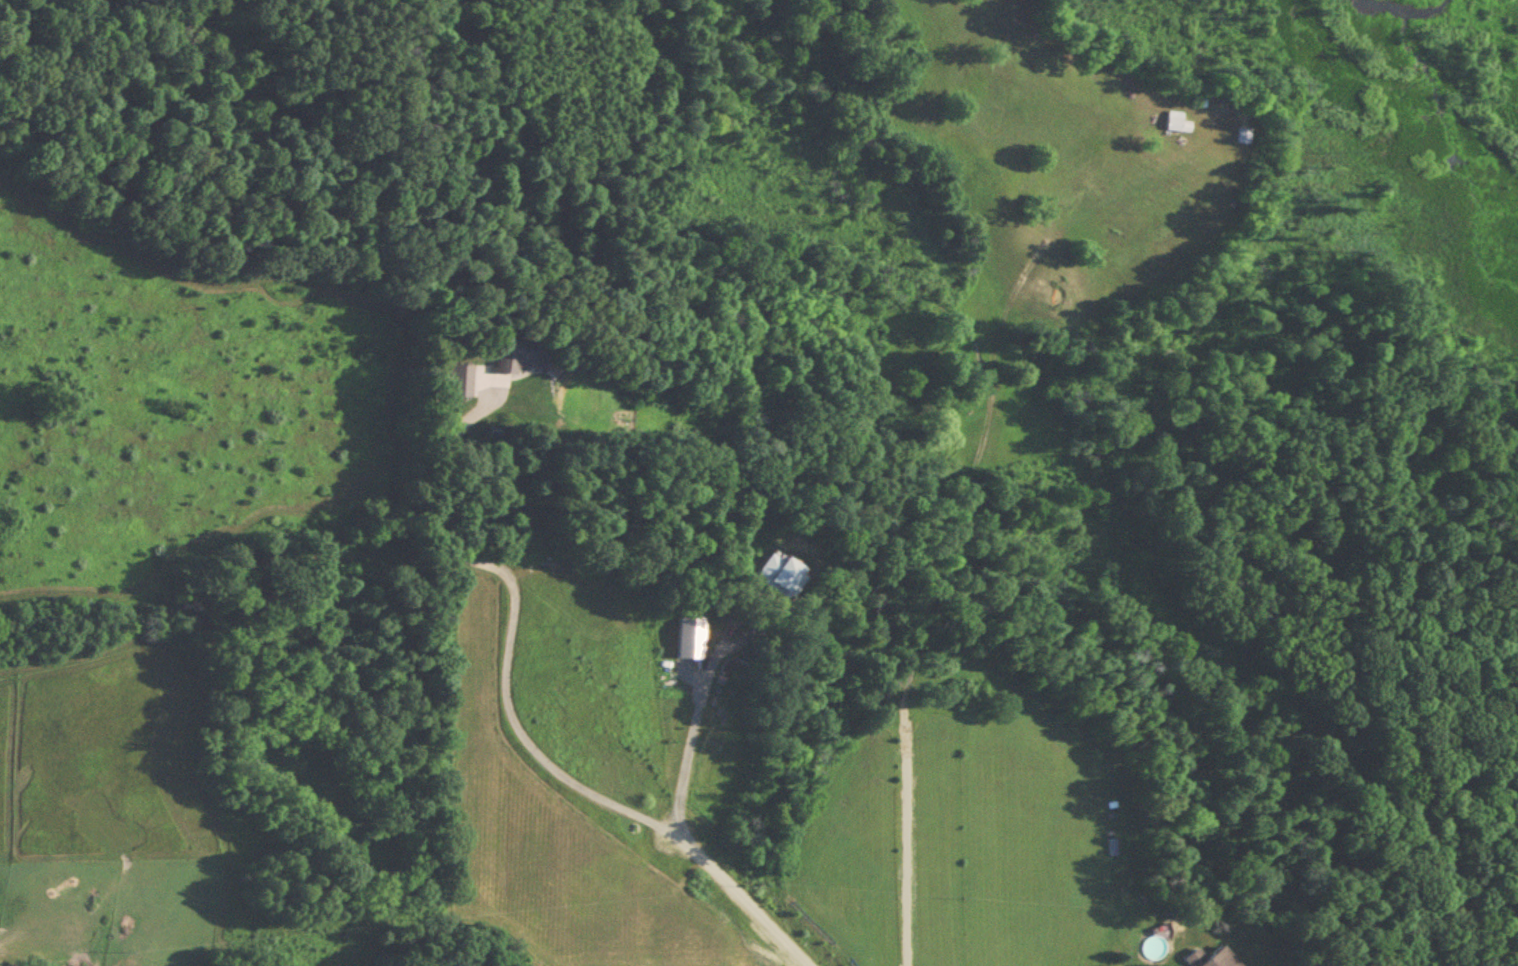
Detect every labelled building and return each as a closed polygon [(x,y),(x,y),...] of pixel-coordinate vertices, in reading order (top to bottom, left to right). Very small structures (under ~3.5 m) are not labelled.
[(1180,112),(1165,111),(1163,131),(1187,132),(1188,121),(1179,121),(1180,112)] [(512,373),(512,367),(539,368),(540,341),(502,339),(501,354),(490,353),(490,372),(512,373)] [(468,365),(438,365),(438,397),(468,397),(468,365)] [(1108,856),(1115,855),(1114,839),(1106,840),(1108,856)] [(1221,945),(1205,958),(1195,947),(1180,961),(1184,965),(1239,965),(1221,945)]
